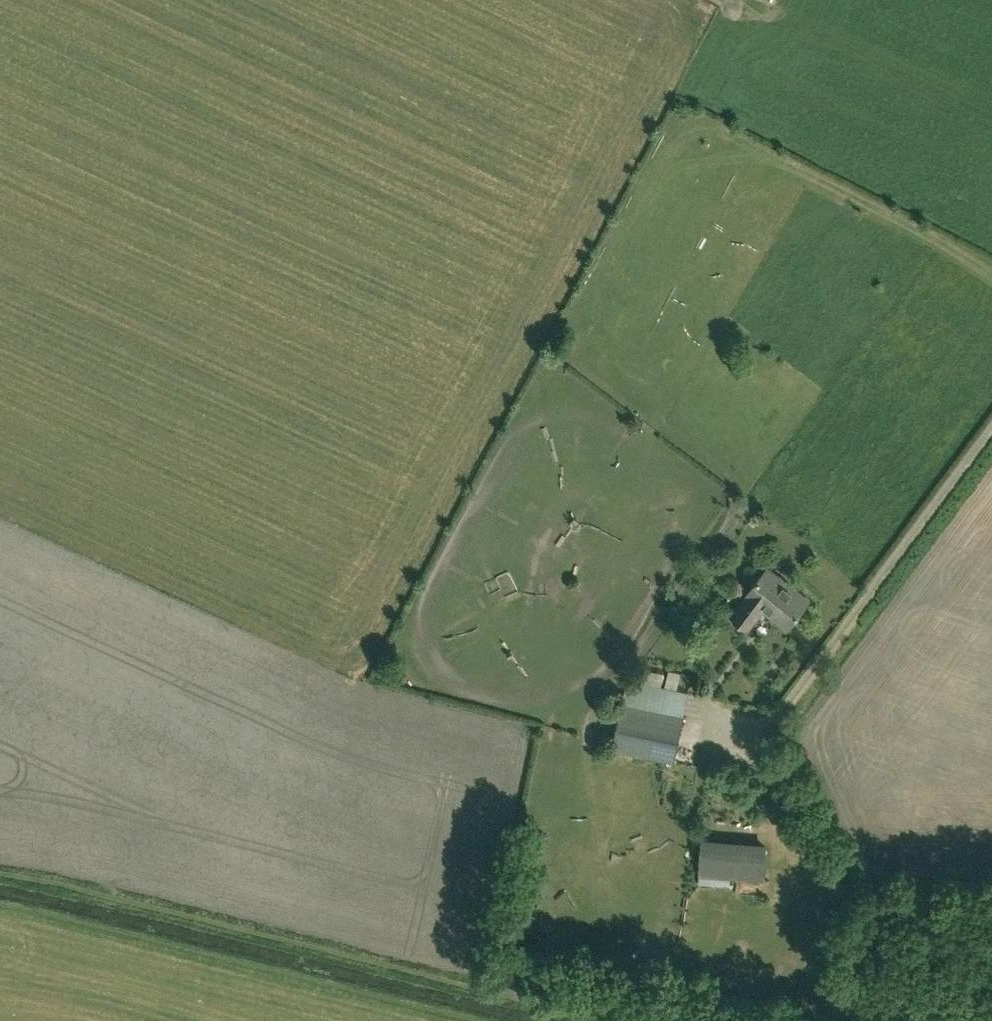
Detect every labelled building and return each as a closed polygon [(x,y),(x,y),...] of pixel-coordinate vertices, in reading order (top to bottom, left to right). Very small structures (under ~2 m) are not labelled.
[(749,629),(763,609),(789,629),(811,600),(768,568),(732,616),(749,629)] [(675,764),(680,741),(690,692),(629,678),(614,750),(675,764)] [(768,874),(767,838),(707,840),(708,876),(768,874)] [(705,875),(705,885),(735,885),(736,876),(705,875)]
